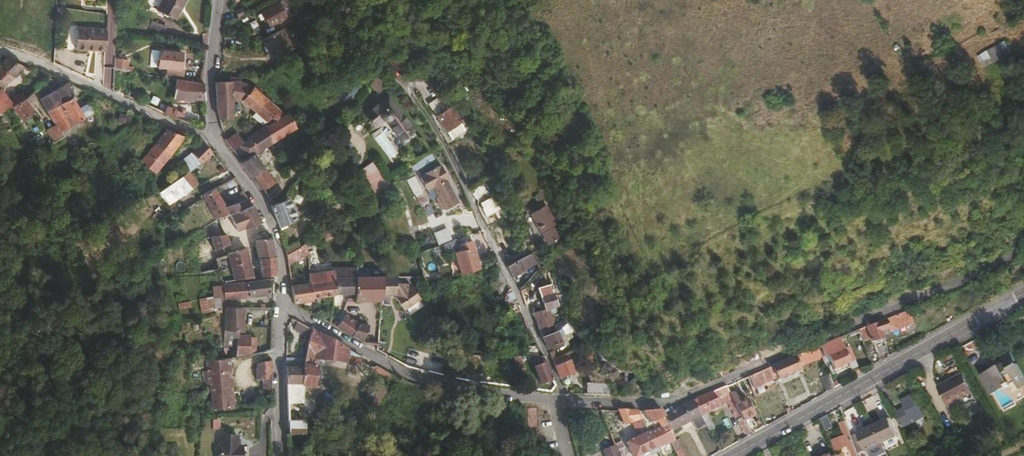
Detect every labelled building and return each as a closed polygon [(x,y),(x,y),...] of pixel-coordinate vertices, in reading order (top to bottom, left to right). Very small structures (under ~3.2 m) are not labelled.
[(182,3),(176,0),(158,0),(152,9),(171,20),(182,3)] [(309,16),(295,0),(288,0),(285,2),(293,14),(299,21),(309,16)] [(293,14),(285,2),(285,1),(262,15),(269,28),(293,14)] [(235,13),(238,19),(244,16),(241,10),(235,13)] [(316,24),(309,16),(299,21),(308,31),(316,24)] [(147,20),(144,28),(158,33),(162,26),(147,20)] [(104,53),(105,32),(76,31),(76,52),(104,53)] [(290,50),(280,32),(261,42),(272,61),(290,50)] [(982,62),(1009,53),(1006,44),(979,53),(982,62)] [(148,70),(156,71),(157,54),(149,53),(148,70)] [(165,71),(179,73),(181,56),(157,54),(156,71),(165,71)] [(13,110),(1,93),(22,69),(5,61),(0,67),(0,118),(13,110)] [(127,64),(112,62),(112,72),(127,74),(127,64)] [(387,77),(379,70),(370,80),(378,87),(387,77)] [(174,82),(181,83),(182,73),(179,73),(165,71),(164,80),(174,82)] [(272,118),(275,121),(276,121),(284,116),(253,90),(240,82),(240,79),(230,79),(229,84),(214,85),(215,106),(219,121),(231,120),(233,102),(241,101),(267,123),(272,118)] [(181,83),(174,82),(172,100),(181,102),(203,102),(204,102),(203,86),(200,86),(181,83)] [(46,114),(47,114),(53,125),(59,135),(60,134),(90,116),(85,107),(77,111),(71,101),(85,94),(83,93),(71,88),(66,89),(65,86),(61,88),(39,102),(46,113),(46,114)] [(369,109),(376,120),(387,113),(401,133),(412,126),(390,94),(369,109)] [(25,101),(13,110),(21,123),(33,115),(25,101)] [(459,120),(449,106),(434,117),(444,131),(459,120)] [(166,109),(163,117),(173,121),(176,113),(166,109)] [(287,114),(284,116),(276,121),(275,121),(271,123),(265,127),(275,141),(296,128),(287,114)] [(414,129),(412,126),(401,133),(404,137),(414,129)] [(248,140),(243,143),(243,144),(231,152),(240,163),(253,154),(254,155),(275,141),(265,127),(247,139),(248,140)] [(372,136),(391,156),(397,151),(378,130),(372,136)] [(155,175),(184,139),(166,131),(140,163),(155,175)] [(224,143),(231,152),(243,144),(243,143),(235,135),(224,143)] [(192,156),(200,165),(212,157),(205,148),(199,146),(192,156)] [(264,170),(254,155),(253,154),(240,163),(239,163),(249,180),(252,178),(264,170)] [(200,165),(192,156),(178,168),(185,177),(187,175),(200,165)] [(425,177),(419,180),(425,192),(432,189),(436,198),(434,199),(440,210),(442,209),(443,212),(457,205),(445,182),(447,181),(441,168),(439,170),(438,168),(425,175),(425,177)] [(196,186),(187,175),(185,177),(182,179),(181,178),(158,196),(167,207),(196,186)] [(202,200),(214,222),(219,220),(221,219),(216,208),(220,205),(212,191),(201,197),(202,200)] [(225,217),(241,211),(251,208),(241,193),(238,195),(243,203),(223,210),(225,217)] [(480,205),(488,199),(485,194),(477,199),(480,205)] [(495,212),(488,199),(480,205),(487,217),(485,219),(489,228),(503,220),(498,210),(495,212)] [(287,200),(282,202),(272,207),(270,208),(278,228),(295,219),(287,200)] [(556,226),(547,207),(532,215),(541,234),(556,226)] [(260,224),(251,208),(241,211),(248,229),(260,224)] [(235,230),(236,233),(248,229),(241,211),(225,217),(223,218),(229,232),(235,230)] [(229,232),(223,218),(221,219),(219,220),(224,234),(229,232)] [(218,239),(214,222),(200,230),(203,241),(209,240),(214,253),(229,247),(225,237),(218,239)] [(447,227),(432,232),(437,244),(451,239),(447,227)] [(321,236),(324,241),(325,242),(336,235),(332,229),(321,236)] [(268,241),(264,234),(258,240),(258,242),(255,243),(259,257),(261,277),(274,277),(273,246),(271,240),(268,241)] [(324,241),(321,236),(298,249),(285,257),(287,268),(307,255),(304,251),(313,244),(315,246),(324,241)] [(283,243),(285,257),(298,249),(293,238),(283,243)] [(461,275),(478,271),(471,249),(453,255),(459,275),(461,275)] [(215,260),(217,270),(231,267),(235,281),(251,279),(251,275),(246,250),(229,255),(229,257),(215,260)] [(534,264),(529,254),(506,267),(511,277),(534,264)] [(214,270),(217,270),(215,260),(196,264),(199,273),(214,270)] [(331,269),(331,274),(332,297),(354,294),(355,269),(354,269),(331,269)] [(379,301),(380,295),(381,278),(364,278),(364,269),(355,269),(354,294),(354,300),(379,301)] [(332,297),(331,274),(308,277),(308,285),(309,285),(311,300),(332,297)] [(394,278),(381,278),(380,295),(394,295),(395,297),(394,298),(403,310),(419,299),(409,287),(406,284),(394,284),(394,278)] [(221,310),(233,310),(233,298),(246,298),(267,295),(267,281),(240,284),(220,285),(216,286),(217,311),(221,310)] [(544,311),(549,310),(559,308),(548,283),(535,288),(543,310),(544,311)] [(309,285),(308,285),(290,287),(293,304),(311,302),(311,300),(309,285)] [(233,310),(221,310),(222,343),(235,343),(234,360),(247,357),(247,356),(249,338),(237,337),(237,334),(243,334),(242,310),(233,310)] [(553,322),(549,310),(544,311),(543,310),(533,315),(542,338),(555,333),(551,323),(553,322)] [(884,318),(885,320),(888,329),(889,332),(902,327),(896,313),(884,318)] [(356,324),(343,316),(335,327),(351,338),(352,337),(365,344),(366,337),(364,336),(367,330),(368,325),(356,324)] [(879,332),(888,329),(885,320),(858,330),(871,368),(888,359),(879,332)] [(798,333),(800,339),(815,332),(812,326),(810,322),(796,328),(798,333)] [(293,330),(309,339),(310,332),(296,324),(293,330)] [(555,333),(542,338),(547,351),(563,344),(560,338),(564,336),(561,329),(555,333)] [(302,371),(301,386),(312,387),(318,359),(359,366),(360,359),(310,332),(309,339),(302,371)] [(843,336),(819,347),(823,358),(825,364),(831,362),(835,373),(850,368),(851,371),(857,369),(848,348),(843,350),(840,344),(845,342),(843,336)] [(823,358),(819,347),(766,369),(771,379),(777,377),(778,379),(785,375),(799,370),(798,368),(823,358)] [(997,363),(998,365),(983,374),(992,392),(1001,409),(1014,402),(1013,400),(1023,394),(1023,392),(1023,374),(1017,361),(1015,363),(1014,359),(1016,358),(1010,349),(1001,354),(1003,357),(1000,359),(1001,361),(997,363)] [(551,361),(558,379),(574,372),(567,354),(551,361)] [(522,357),(513,357),(513,368),(522,369),(522,357)] [(540,358),(529,358),(541,386),(553,381),(543,358),(540,358)] [(228,361),(228,360),(221,361),(204,362),(206,387),(210,387),(212,411),(232,409),(228,361)] [(301,386),(302,371),(291,370),(291,361),(285,361),(285,385),(301,386)] [(998,365),(997,363),(979,373),(990,393),(992,392),(983,374),(998,365)] [(390,373),(373,365),(371,369),(389,378),(390,373)] [(271,392),(270,368),(256,368),(256,382),(262,382),(262,392),(271,392)] [(771,379),(766,369),(747,377),(752,388),(771,379)] [(954,383),(965,377),(964,374),(953,380),(954,383)] [(973,392),(965,377),(954,383),(953,380),(939,387),(949,405),(973,392)] [(833,389),(830,378),(823,380),(827,393),(833,389)] [(301,386),(285,385),(287,435),(303,435),(303,423),(301,386)] [(733,400),(730,395),(726,387),(693,402),(701,417),(733,400)] [(730,395),(733,400),(735,404),(734,405),(742,421),(743,421),(754,415),(746,399),(745,400),(740,390),(730,395)] [(900,401),(902,404),(912,398),(910,395),(900,401)] [(918,408),(912,398),(902,404),(904,408),(906,411),(908,414),(918,408)] [(693,402),(664,416),(666,419),(664,419),(667,425),(659,427),(663,434),(666,432),(667,434),(691,421),(696,431),(706,426),(701,417),(693,402)] [(923,418),(918,408),(908,414),(906,411),(902,413),(900,411),(893,414),(902,429),(912,422),(913,424),(923,418)] [(666,419),(664,416),(661,410),(643,411),(648,422),(664,419),(666,419)] [(637,412),(618,411),(624,424),(640,418),(637,412)] [(847,421),(840,424),(845,436),(834,440),(838,450),(848,446),(852,455),(860,455),(859,455),(853,437),(847,421)] [(892,423),(875,429),(882,447),(898,441),(892,423)] [(613,441),(605,425),(594,431),(601,446),(613,441)] [(668,437),(667,434),(666,432),(663,434),(659,427),(648,432),(656,449),(657,450),(670,443),(674,441),(671,435),(668,437)] [(865,453),(882,447),(875,429),(859,434),(865,453)] [(656,449),(648,432),(647,432),(625,443),(632,455),(641,455),(656,449)] [(865,453),(859,434),(853,437),(859,455),(865,453)] [(223,455),(251,455),(251,448),(241,447),(241,438),(224,438),(223,455)] [(674,441),(670,443),(676,455),(687,455),(677,439),(674,441)] [(603,450),(605,455),(620,455),(616,445),(603,450)]
